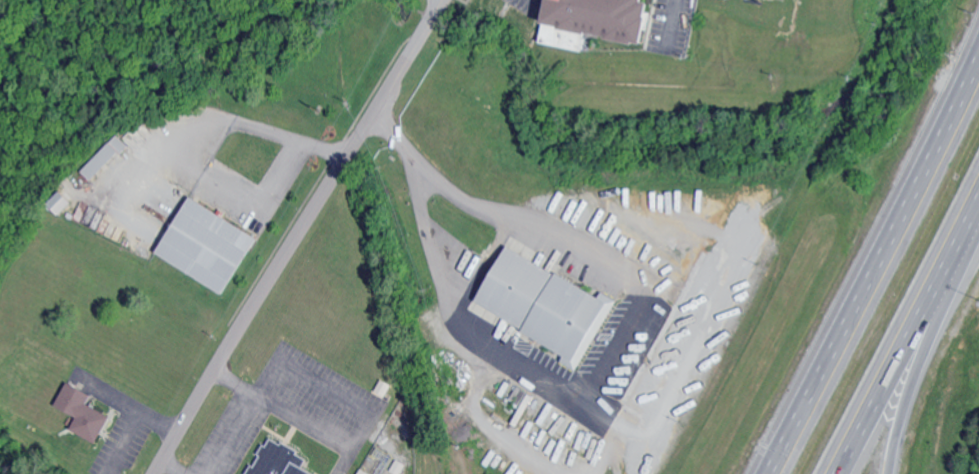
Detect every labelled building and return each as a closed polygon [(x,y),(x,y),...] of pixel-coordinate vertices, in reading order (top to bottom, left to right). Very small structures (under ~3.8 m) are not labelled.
[(544,42),(553,0),(648,0),(654,1),(651,16),(652,16),(647,42),(638,40),(638,42),(592,33),(588,51),(544,42)] [(79,172),(88,181),(125,144),(116,135),(79,172)] [(68,202),(58,191),(44,203),(55,215),(68,202)] [(147,252),(221,296),(246,253),(242,251),(250,236),(181,195),(147,252)] [(464,304),(576,363),(610,298),(595,290),(593,295),(495,244),(464,304)] [(104,415),(85,406),(89,396),(59,383),(48,407),(69,416),(63,430),(91,443),(104,415)] [(296,468),(302,457),(262,436),(242,473),(307,473),(296,468)]
